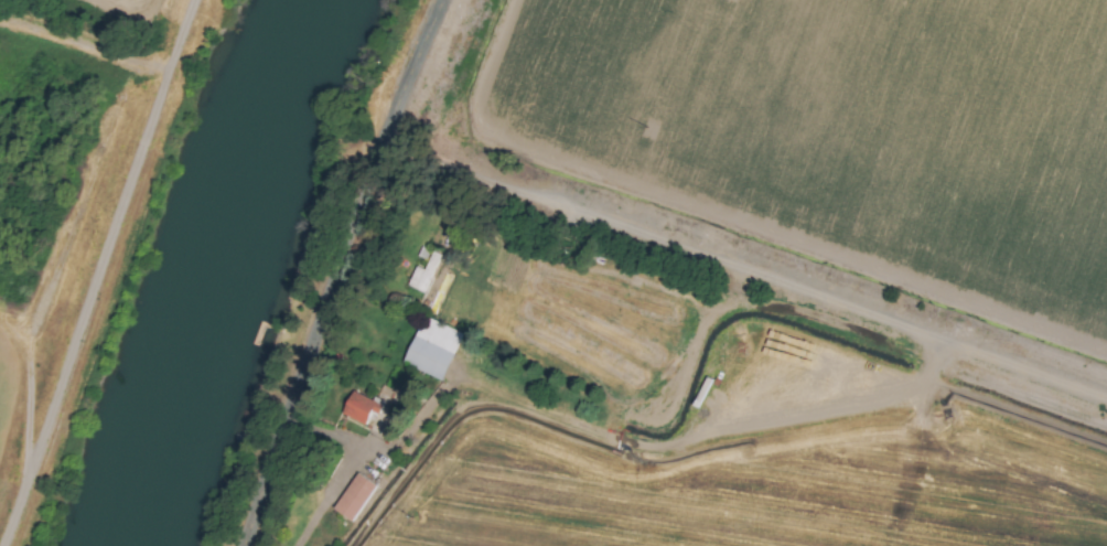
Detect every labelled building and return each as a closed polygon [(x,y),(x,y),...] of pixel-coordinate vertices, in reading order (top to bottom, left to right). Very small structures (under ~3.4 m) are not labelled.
[(414,267),(408,287),(426,292),(436,259),(431,258),(427,271),(414,267)] [(442,381),(463,335),(425,318),(404,364),(442,381)] [(378,416),(383,407),(353,392),(342,414),(365,426),(372,412),(378,416)] [(351,522),(375,486),(357,474),(333,510),(351,522)]
